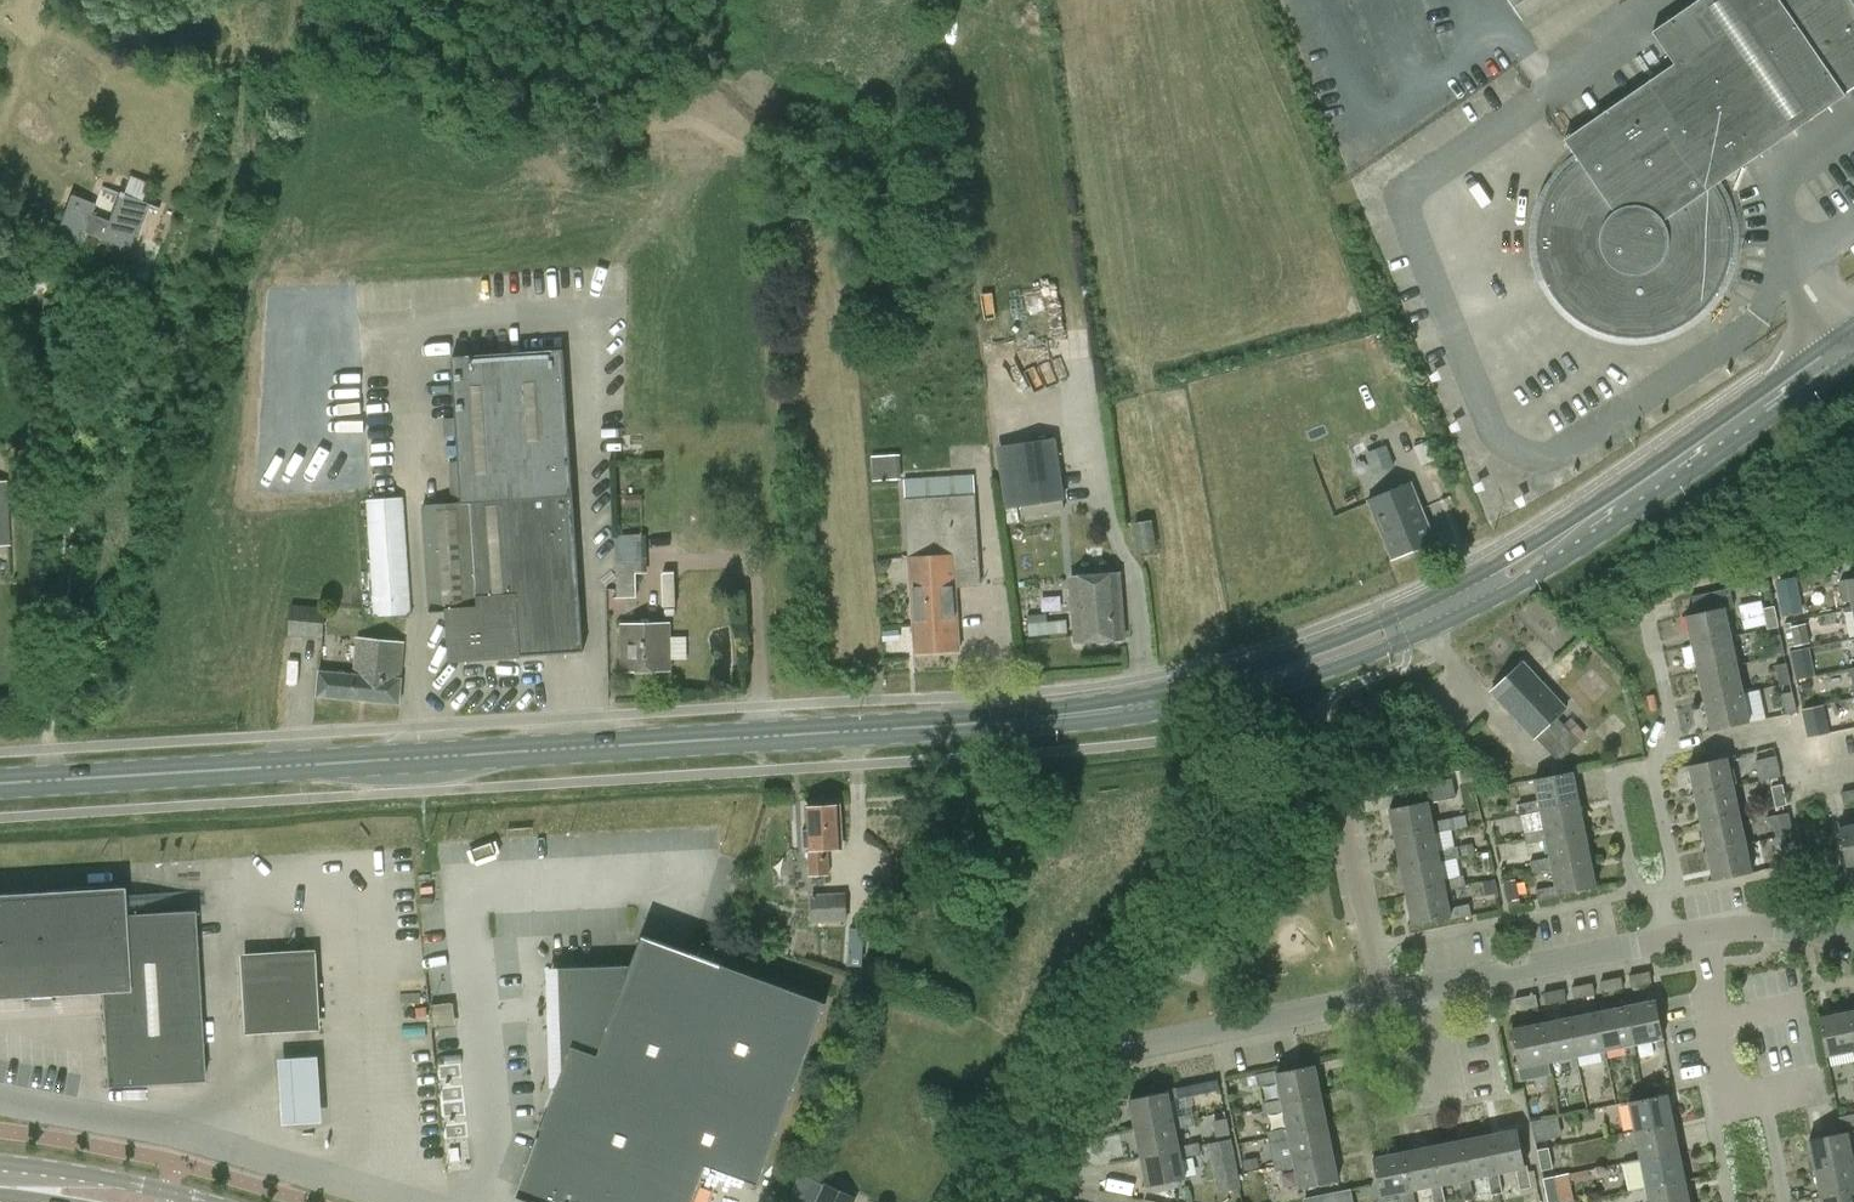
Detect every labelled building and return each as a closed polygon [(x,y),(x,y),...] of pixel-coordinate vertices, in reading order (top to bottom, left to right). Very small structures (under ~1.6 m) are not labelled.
[(1554,296),(1566,311),(1581,323),(1598,331),(1616,337),(1636,339),(1655,336),(1673,331),(1690,321),(1704,309),(1716,294),(1725,277),(1730,259),(1732,240),(1730,221),(1724,203),(1715,186),(1725,179),(1729,182),(1734,183),(1739,180),(1740,175),(1738,170),(1740,170),(1846,96),(1844,94),(1853,87),(1853,5),(1851,0),(1700,0),(1652,33),(1673,66),(1564,140),(1578,161),(1564,173),(1552,187),(1546,184),(1537,202),(1532,222),(1530,242),(1532,262),(1538,282),(1544,279),(1547,285),(1550,291),(1554,296)] [(108,221),(91,215),(84,233),(101,240),(100,243),(127,253),(134,235),(137,236),(149,205),(118,193),(108,221)] [(80,245),(84,233),(91,215),(95,204),(70,195),(55,236),(80,245)] [(563,348),(465,355),(452,356),(460,503),(422,505),(429,611),(447,611),(451,660),(520,656),(582,650),(563,348)] [(1065,498),(1056,436),(1012,443),(1020,504),(1065,498)] [(1368,450),(1374,472),(1393,467),(1387,445),(1368,450)] [(902,477),(902,453),(873,454),(873,477),(902,477)] [(951,496),(975,495),(972,474),(904,479),(906,499),(951,496)] [(1393,560),(1436,542),(1411,483),(1368,500),(1393,560)] [(951,496),(956,587),(981,586),(975,495),(951,496)] [(904,499),(909,558),(915,653),(960,650),(956,587),(951,496),(906,499),(904,499)] [(376,615),(411,613),(403,497),(368,499),(376,615)] [(1152,523),(1136,526),(1140,553),(1156,551),(1152,523)] [(616,535),(617,568),(617,578),(605,578),(606,597),(637,598),(636,573),(648,573),(647,534),(616,535)] [(908,555),(892,556),(893,577),(909,576),(908,555)] [(1078,644),(1123,641),(1116,577),(1071,581),(1078,644)] [(1794,577),(1780,579),(1783,606),(1798,604),(1794,577)] [(1849,581),(1849,578),(1843,579),(1843,581),(1840,582),(1843,597),(1845,596),(1846,600),(1852,598),(1853,606),(1853,580),(1849,581)] [(1692,596),(1696,614),(1686,616),(1693,645),(1732,637),(1725,608),(1735,606),(1730,587),(1692,596)] [(1745,629),(1767,624),(1768,629),(1779,626),(1775,606),(1764,608),(1762,600),(1740,604),(1745,629)] [(324,640),(326,608),(293,606),(289,637),(324,640)] [(1811,643),(1806,623),(1786,628),(1791,648),(1811,643)] [(669,673),(670,627),(625,627),(626,674),(669,673)] [(1774,657),(1786,655),(1781,634),(1770,637),(1774,657)] [(1732,637),(1693,645),(1699,674),(1738,666),(1732,637)] [(400,679),(404,642),(357,638),(354,675),(320,672),(318,695),(398,703),(401,680),(400,679)] [(1792,649),(1797,679),(1817,675),(1812,646),(1792,649)] [(1537,739),(1538,738),(1560,760),(1580,741),(1559,719),(1569,709),(1526,663),(1494,693),(1537,739)] [(1780,685),(1792,683),(1787,663),(1776,665),(1780,685)] [(1738,666),(1699,674),(1705,703),(1744,694),(1738,666)] [(1786,714),(1798,712),(1793,691),(1782,694),(1786,714)] [(1744,694),(1705,703),(1711,732),(1750,724),(1744,694)] [(1770,778),(1782,776),(1777,756),(1766,758),(1770,778)] [(1691,765),(1697,794),(1735,786),(1729,757),(1691,765)] [(1534,778),(1539,800),(1519,804),(1521,816),(1541,812),(1541,808),(1580,799),(1574,770),(1534,778)] [(1434,821),(1429,801),(1455,796),(1452,778),(1402,788),(1405,805),(1390,808),(1396,837),(1435,830),(1436,833),(1455,830),(1453,818),(1434,821)] [(1776,807),(1787,804),(1783,784),(1772,787),(1776,807)] [(1703,823),(1741,815),(1735,786),(1697,794),(1703,823)] [(1853,801),(1853,791),(1843,793),(1845,803),(1853,801)] [(1547,837),(1586,829),(1580,799),(1541,808),(1541,812),(1545,829),(1525,832),(1527,844),(1547,840),(1547,837)] [(803,845),(808,845),(809,876),(831,875),(828,843),(839,843),(837,805),(828,806),(828,802),(821,803),(818,806),(806,807),(807,825),(801,825),(803,845)] [(1782,835),(1793,833),(1789,812),(1778,815),(1782,835)] [(1741,815),(1703,823),(1709,852),(1747,844),(1741,815)] [(1841,828),(1849,866),(1853,865),(1853,826),(1841,828)] [(1553,865),(1592,857),(1586,829),(1547,837),(1547,840),(1551,857),(1530,861),(1533,872),(1553,868),(1553,865)] [(1435,830),(1396,837),(1402,866),(1441,858),(1442,861),(1461,858),(1459,846),(1439,850),(1436,833),(1435,830)] [(1788,864),(1800,862),(1795,841),(1784,844),(1788,864)] [(1715,881),(1753,873),(1747,844),(1709,852),(1715,881)] [(1560,897),(1560,894),(1598,886),(1592,857),(1553,865),(1553,868),(1557,886),(1537,889),(1538,901),(1560,897)] [(1441,858),(1402,866),(1408,894),(1447,887),(1447,890),(1467,886),(1465,875),(1445,879),(1442,861),(1441,858)] [(1447,887),(1408,894),(1414,924),(1449,916),(1450,920),(1472,915),(1470,904),(1451,907),(1447,890),(1447,887)] [(28,995),(29,999),(52,998),(52,994),(100,991),(106,1087),(204,1081),(194,911),(121,915),(119,890),(0,897),(0,997),(28,995)] [(813,923),(848,921),(846,893),(811,894),(813,923)] [(707,1166),(759,1185),(826,1003),(643,935),(632,965),(559,968),(561,1068),(564,1069),(516,1197),(528,1201),(693,1201),(707,1166)] [(316,950),(242,955),(247,1034),(321,1029),(316,950)] [(1632,986),(1653,982),(1650,971),(1629,975),(1632,986)] [(1603,992),(1624,988),(1621,977),(1601,981),(1603,992)] [(1575,998),(1595,994),(1593,983),(1572,987),(1575,998)] [(1546,1004),(1567,1000),(1565,988),(1544,993),(1546,1004)] [(1518,1010),(1538,1006),(1536,994),(1515,998),(1518,1010)] [(1636,1044),(1664,1039),(1657,1000),(1628,1006),(1636,1044)] [(434,1003),(436,1023),(456,1022),(455,1002),(434,1003)] [(1636,1044),(1628,1006),(1599,1011),(1607,1050),(1636,1044)] [(1607,1050),(1599,1011),(1570,1017),(1578,1056),(1607,1050)] [(1849,1011),(1819,1017),(1827,1055),(1853,1050),(1853,1036),(1849,1011)] [(1578,1056),(1570,1017),(1541,1023),(1549,1061),(1578,1056)] [(1551,1074),(1548,1061),(1549,1061),(1541,1023),(1512,1029),(1522,1079),(1551,1074)] [(323,1122),(319,1056),(279,1058),(283,1124),(323,1122)] [(1258,1086),(1278,1082),(1282,1098),(1282,1102),(1321,1094),(1315,1065),(1277,1072),(1276,1070),(1256,1075),(1258,1086)] [(1174,1121),(1174,1118),(1170,1100),(1190,1096),(1188,1085),(1168,1089),(1168,1092),(1130,1099),(1136,1129),(1174,1121)] [(1327,1124),(1321,1094),(1282,1102),(1282,1098),(1262,1103),(1265,1114),(1284,1110),(1287,1127),(1288,1132),(1327,1124)] [(1636,1131),(1674,1124),(1668,1094),(1630,1101),(1636,1131)] [(1174,1121),(1136,1129),(1142,1157),(1180,1150),(1179,1146),(1176,1129),(1196,1125),(1194,1114),(1174,1118),(1174,1121)] [(1853,1125),(1853,1114),(1839,1117),(1841,1128),(1853,1125)] [(1536,1141),(1547,1140),(1543,1119),(1532,1121),(1536,1141)] [(1294,1160),(1333,1152),(1327,1124),(1288,1132),(1287,1127),(1268,1131),(1270,1142),(1290,1138),(1293,1156),(1294,1160)] [(1674,1124),(1636,1131),(1641,1160),(1679,1152),(1674,1124)] [(1528,1167),(1525,1167),(1517,1129),(1488,1135),(1496,1174),(1499,1173),(1516,1169),(1521,1189),(1531,1186),(1528,1167)] [(1853,1162),(1853,1161),(1849,1132),(1811,1140),(1816,1169),(1853,1162)] [(1496,1174),(1488,1135),(1460,1141),(1468,1179),(1471,1179),(1488,1175),(1492,1195),(1493,1195),(1503,1193),(1499,1173),(1496,1174)] [(1215,1171),(1235,1167),(1230,1139),(1209,1143),(1215,1171)] [(1468,1179),(1460,1141),(1432,1146),(1439,1185),(1442,1184),(1459,1181),(1463,1200),(1475,1198),(1471,1179),(1468,1179)] [(1180,1150),(1142,1157),(1148,1187),(1186,1179),(1182,1158),(1202,1153),(1200,1142),(1179,1146),(1180,1150)] [(1432,1146),(1403,1152),(1410,1191),(1413,1190),(1431,1187),(1434,1201),(1446,1201),(1442,1184),(1439,1185),(1432,1146)] [(1542,1170),(1553,1168),(1549,1147),(1538,1149),(1542,1170)] [(1300,1189),(1338,1181),(1333,1152),(1294,1160),(1293,1156),(1273,1160),(1276,1171),(1295,1167),(1300,1189)] [(1403,1152),(1373,1158),(1381,1197),(1402,1192),(1404,1201),(1416,1201),(1413,1190),(1410,1191),(1403,1152)] [(1629,1192),(1647,1189),(1685,1181),(1679,1152),(1641,1160),(1624,1163),(1629,1192)] [(1816,1169),(1822,1198),(1853,1191),(1853,1162),(1816,1169)] [(1548,1198),(1559,1197),(1555,1176),(1544,1178),(1548,1198)] [(1685,1181),(1647,1189),(1650,1201),(1689,1201),(1685,1181)] [(858,1197),(825,1183),(816,1201),(856,1201),(858,1197)] [(1307,1193),(1307,1201),(1358,1201),(1357,1190),(1307,1193)] [(1822,1198),(1823,1201),(1853,1201),(1853,1191),(1822,1198)]
